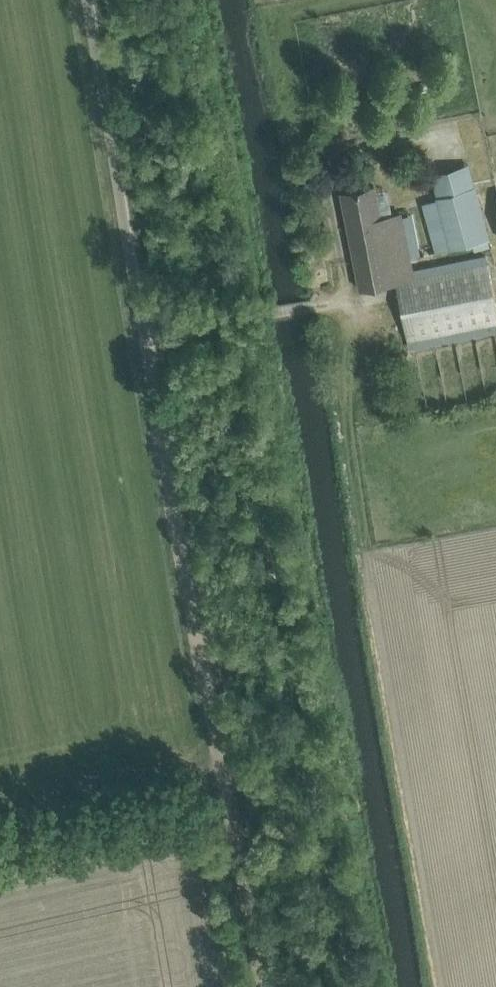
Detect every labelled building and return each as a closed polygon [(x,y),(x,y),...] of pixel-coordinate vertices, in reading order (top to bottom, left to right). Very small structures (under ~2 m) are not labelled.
[(396,281),(407,339),(495,321),(495,302),(488,262),(414,277),(401,212),(380,216),(374,184),(341,191),(360,288),(396,281)] [(475,185),(437,196),(437,198),(438,201),(451,247),(472,241),(473,241),(475,249),(490,244),(488,236),(490,236),(475,185)]
